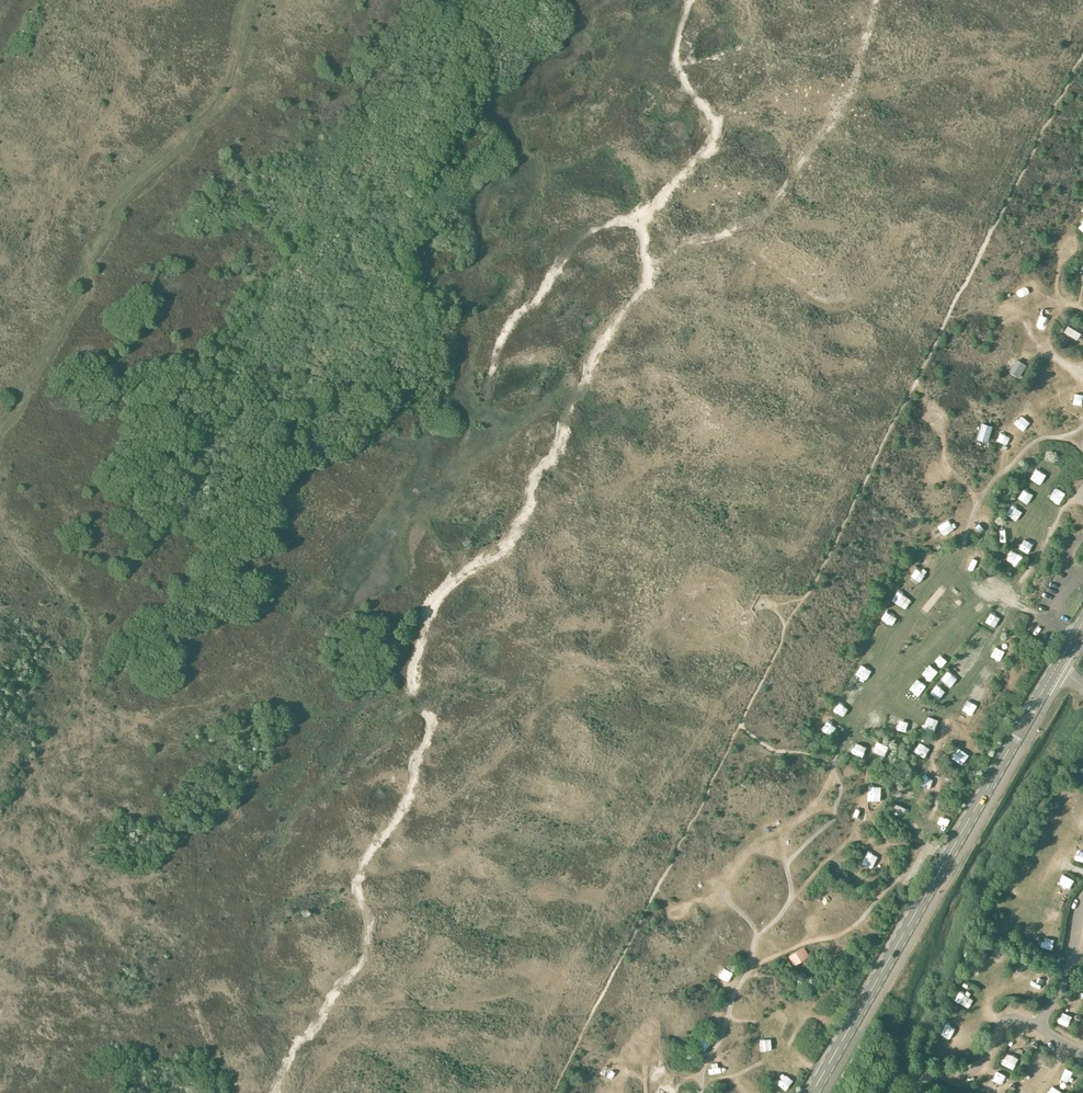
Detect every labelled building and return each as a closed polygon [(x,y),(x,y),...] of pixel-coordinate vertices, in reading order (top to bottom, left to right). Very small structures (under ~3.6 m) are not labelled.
[(1070,335),(1079,340),(1082,334),(1082,330),(1070,321),(1062,334),(1068,337),(1070,335)] [(1017,359),(1009,371),(1019,377),(1026,366),(1017,359)] [(981,423),(976,439),(987,442),(992,426),(981,423)] [(803,947),(789,955),(793,964),(808,955),(803,947)]
